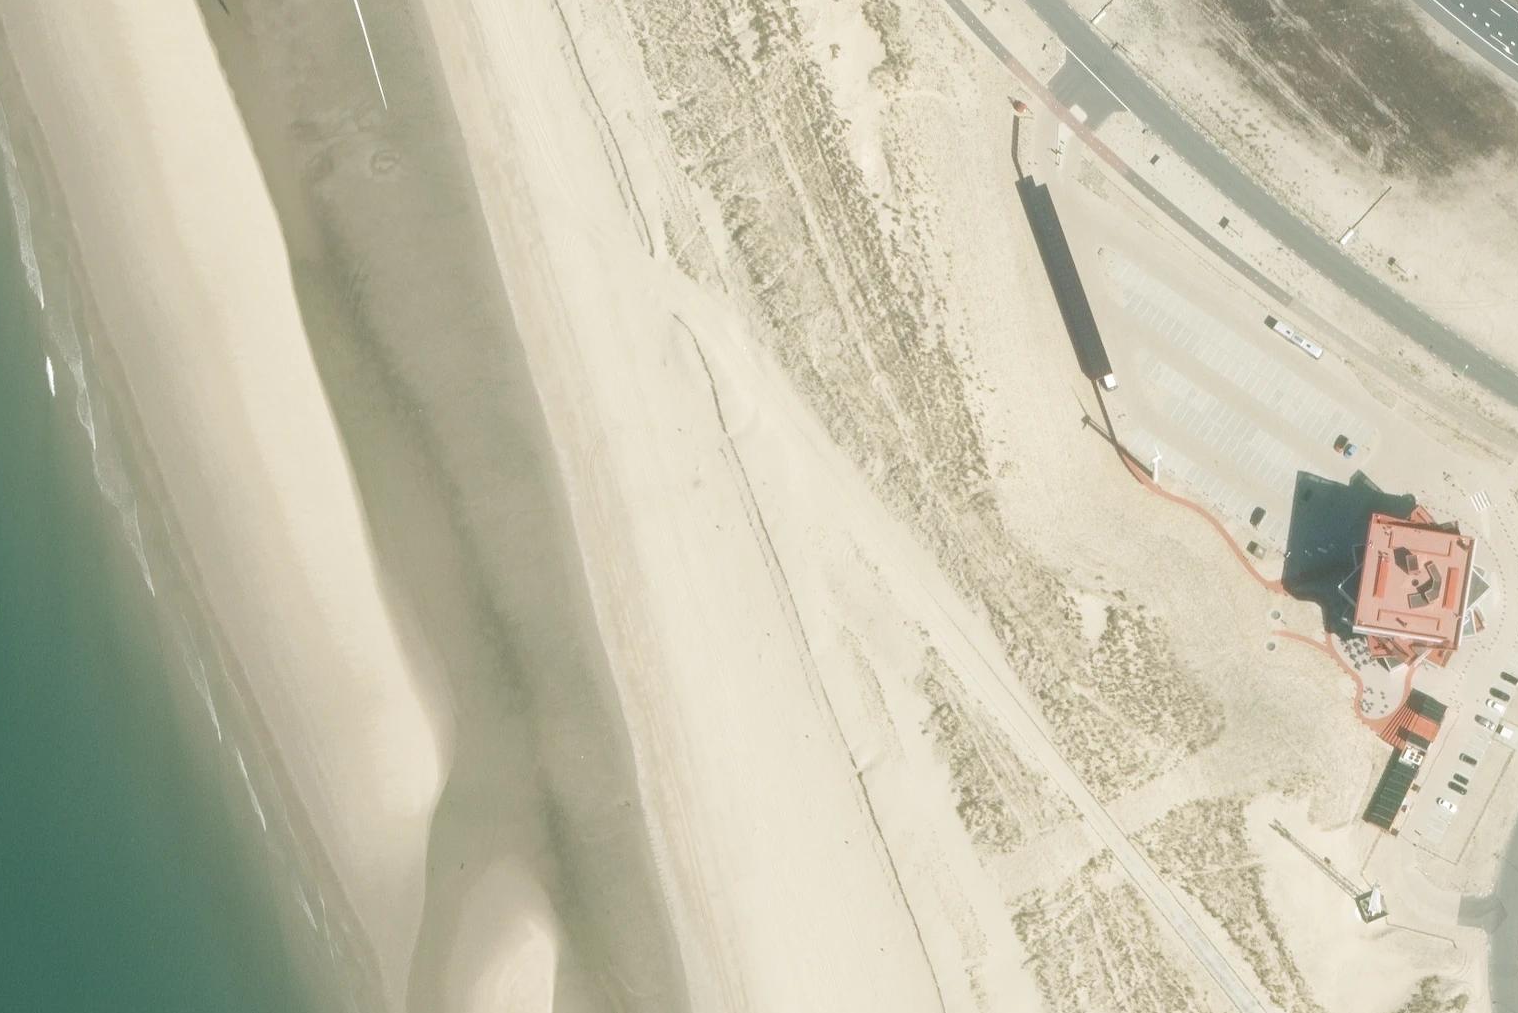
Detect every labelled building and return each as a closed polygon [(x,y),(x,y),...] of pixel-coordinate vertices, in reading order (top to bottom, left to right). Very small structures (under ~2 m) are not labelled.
[(1348,589),(1337,600),(1348,610),(1341,623),(1354,630),(1352,645),(1366,647),(1369,662),(1383,659),(1390,672),(1403,666),(1414,676),(1424,666),(1437,672),(1444,659),(1459,661),(1461,647),(1476,644),(1473,630),(1475,629),(1481,626),(1486,623),(1480,610),(1490,599),(1480,588),(1486,576),(1473,569),(1476,554),(1461,552),(1459,538),(1444,540),(1437,527),(1424,533),(1414,523),(1403,533),(1390,527),(1383,540),(1369,538),(1366,552),(1352,555),(1354,569),(1341,576),(1348,589)] [(1391,774),(1368,822),(1390,833),(1449,710),(1427,699),(1391,774)] [(1504,727),(1500,734),(1506,737),(1509,739),(1513,732),(1509,730),(1504,727)]
